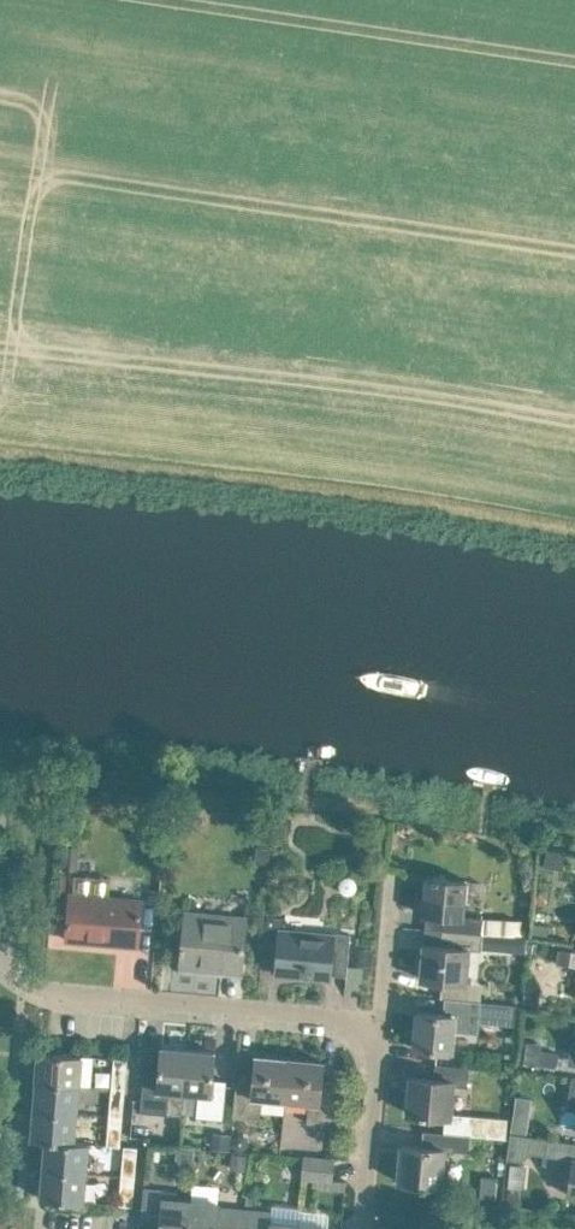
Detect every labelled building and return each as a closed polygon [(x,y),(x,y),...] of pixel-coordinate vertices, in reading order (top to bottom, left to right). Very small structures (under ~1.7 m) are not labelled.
[(78,846),(64,845),(61,868),(76,869),(78,846)] [(442,930),(483,933),(514,937),(516,921),(466,915),(470,882),(424,877),(421,913),(443,916),(442,930)] [(72,896),(71,911),(69,935),(101,938),(101,942),(137,945),(141,902),(72,896)] [(186,914),(184,937),(182,961),(217,964),(216,970),(241,972),(245,919),(186,914)] [(483,933),(442,930),(426,928),(420,979),(466,984),(470,950),(481,952),(483,933)] [(333,936),(280,932),(275,931),(272,972),(306,975),(307,971),(348,974),(352,933),(333,931),(333,936)] [(556,961),(570,963),(569,964),(574,965),(574,951),(572,950),(558,948),(556,961)] [(481,1001),(469,1000),(445,998),(443,1013),(417,1011),(413,1046),(453,1051),(455,1031),(473,1033),(474,1017),(480,1018),(481,1001)] [(501,1006),(500,1022),(516,1023),(517,1007),(501,1006)] [(527,1041),(524,1061),(556,1066),(559,1052),(540,1049),(541,1043),(527,1041)] [(186,1090),(189,1048),(162,1046),(159,1079),(145,1078),(146,1072),(145,1072),(142,1109),(181,1112),(183,1090),(186,1090)] [(189,1048),(186,1090),(200,1092),(198,1114),(223,1116),(227,1080),(226,1080),(225,1085),(212,1084),(215,1051),(189,1048)] [(37,1081),(79,1084),(81,1055),(39,1051),(37,1081)] [(285,1099),(289,1057),(255,1054),(253,1072),(236,1070),(232,1114),(262,1117),(263,1097),(285,1099)] [(112,1087),(124,1088),(126,1058),(114,1057),(112,1087)] [(289,1057),(285,1099),(309,1101),(308,1121),(334,1123),(338,1079),(321,1078),(323,1060),(289,1057)] [(470,1069),(458,1067),(435,1065),(433,1080),(410,1077),(406,1112),(451,1117),(454,1086),(468,1088),(470,1069)] [(571,1077),(567,1106),(574,1107),(574,1078),(571,1077)] [(76,1113),(79,1084),(37,1081),(35,1110),(76,1113)] [(121,1117),(124,1088),(112,1087),(109,1116),(121,1117)] [(516,1095),(511,1129),(526,1132),(532,1098),(516,1095)] [(74,1141),(76,1113),(35,1110),(32,1138),(89,1143),(89,1142),(74,1141)] [(119,1145),(121,1117),(109,1116),(106,1144),(119,1145)] [(506,1140),(508,1119),(488,1117),(486,1138),(506,1140)] [(402,1144),(398,1180),(423,1183),(443,1185),(447,1148),(454,1149),(471,1151),(472,1136),(448,1134),(424,1131),(423,1146),(402,1144)] [(230,1134),(212,1132),(211,1148),(229,1150),(230,1134)] [(548,1139),(510,1132),(506,1159),(518,1161),(530,1153),(572,1159),(567,1194),(574,1195),(574,1143),(548,1139)] [(235,1150),(242,1151),(247,1146),(248,1140),(243,1134),(237,1134),(232,1138),(231,1145),(235,1150)] [(87,1172),(89,1143),(32,1138),(32,1139),(47,1140),(45,1168),(87,1172)] [(122,1175),(136,1176),(138,1148),(125,1147),(122,1175)] [(335,1159),(311,1157),(304,1156),(302,1176),(314,1177),(313,1188),(345,1190),(346,1180),(333,1178),(335,1159)] [(507,1187),(522,1188),(524,1167),(510,1165),(507,1187)] [(84,1201),(87,1172),(45,1168),(43,1198),(84,1201)] [(133,1205),(136,1176),(122,1175),(120,1204),(130,1205),(133,1205)] [(498,1178),(481,1176),(479,1196),(495,1198),(498,1178)] [(192,1200),(163,1198),(163,1191),(144,1189),(141,1220),(159,1222),(159,1228),(189,1228),(192,1200)] [(239,1209),(221,1208),(221,1203),(192,1200),(189,1228),(237,1228),(239,1209)] [(300,1224),(272,1221),(273,1212),(253,1211),(251,1228),(300,1228),(300,1224)]
